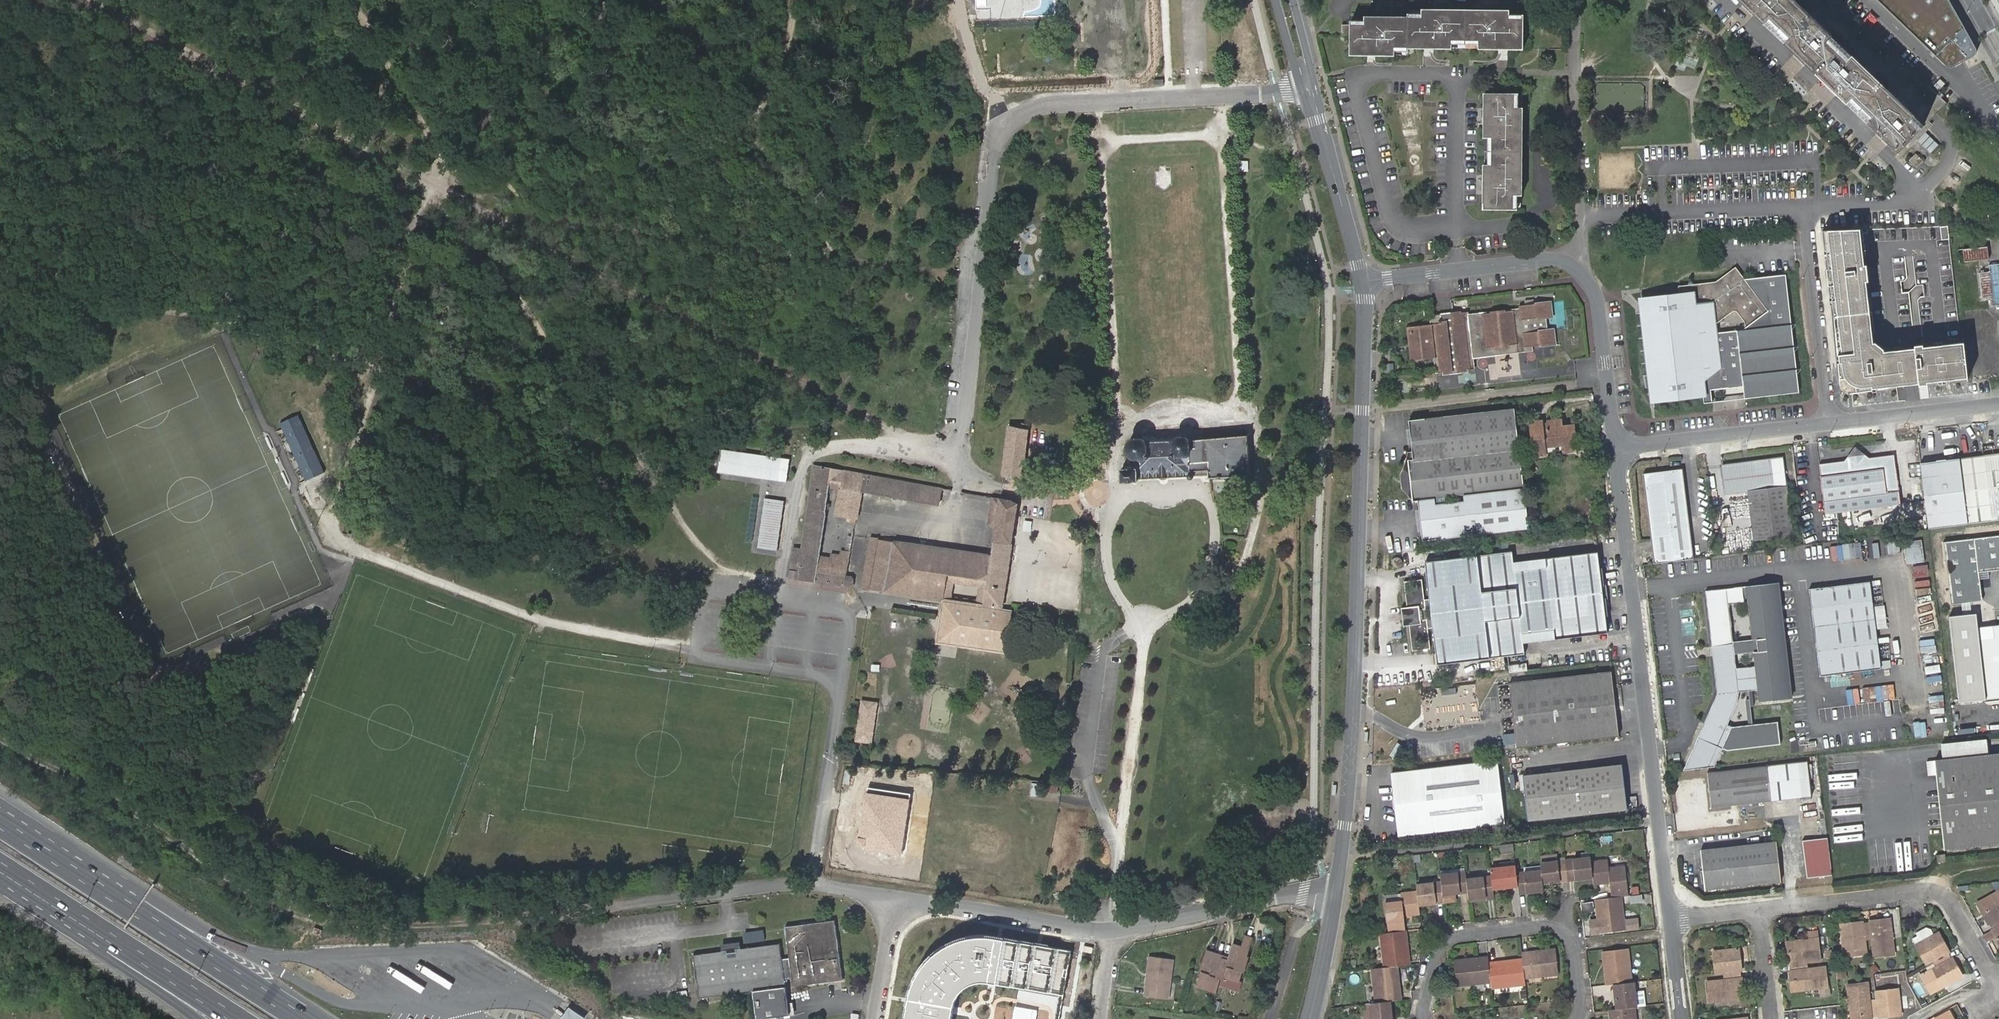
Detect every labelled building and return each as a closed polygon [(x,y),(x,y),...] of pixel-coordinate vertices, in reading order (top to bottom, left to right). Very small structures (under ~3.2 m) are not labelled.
[(1894,148),(1899,153),(1902,149),(1929,122),(1947,103),(1910,67),(1840,0),(1741,0),(1894,148)] [(1943,64),(1945,65),(1948,66),(1951,65),(1962,59),(1964,61),(1975,55),(1976,53),(1976,51),(1976,49),(1949,0),(1877,0),(1943,64)] [(1526,10),(1426,9),(1426,13),(1412,13),(1412,17),(1352,16),(1352,24),(1343,23),(1343,34),(1352,34),(1352,54),(1412,55),(1412,47),(1455,47),(1455,43),(1483,43),(1482,48),(1527,48),(1526,10)] [(1525,208),(1525,93),(1486,93),(1486,137),(1490,137),(1489,164),(1485,164),(1485,208),(1525,208)] [(1924,160),(1917,153),(1911,160),(1918,166),(1924,160)] [(1863,229),(1827,230),(1844,376),(1854,375),(1860,380),(1861,390),(1907,384),(1902,349),(1887,351),(1887,349),(1878,342),(1876,343),(1869,282),(1872,281),(1870,265),(1868,265),(1863,229)] [(1990,247),(1966,249),(1967,262),(1991,259),(1990,247)] [(1992,265),(1992,272),(1981,273),(1985,300),(1992,299),(1993,307),(1998,307),(1998,264),(1992,265)] [(1680,285),(1681,295),(1643,299),(1643,308),(1652,390),(1653,400),(1703,395),(1705,395),(1705,402),(1713,401),(1712,389),(1728,387),(1744,386),(1744,387),(1746,396),(1800,391),(1794,344),(1792,325),(1792,322),(1786,274),(1745,278),(1743,275),(1736,267),(1716,281),(1680,285)] [(1524,349),(1532,348),(1555,346),(1553,331),(1548,331),(1546,320),(1553,318),(1551,303),(1519,307),(1519,311),(1468,317),(1467,313),(1452,315),(1453,323),(1441,324),(1441,316),(1429,318),(1430,325),(1408,328),(1410,347),(1413,346),(1414,350),(1410,351),(1411,361),(1435,359),(1436,375),(1475,370),(1474,360),(1473,347),(1487,345),(1487,349),(1524,345),(1524,349)] [(1441,316),(1441,324),(1453,323),(1452,315),(1452,314),(1441,314),(1441,316)] [(1965,342),(1918,348),(1922,383),(1968,377),(1965,342)] [(1533,353),(1532,348),(1524,349),(1524,345),(1487,349),(1487,345),(1473,347),(1474,360),(1533,353)] [(1902,349),(1907,384),(1922,383),(1918,348),(1902,349)] [(1529,531),(1516,410),(1410,422),(1414,461),(1409,461),(1413,501),(1418,500),(1423,542),(1529,531)] [(302,413),(283,421),(307,479),(326,472),(302,413)] [(1545,447),(1563,445),(1564,453),(1578,452),(1575,426),(1562,428),(1561,420),(1546,422),(1547,425),(1543,426),(1542,421),(1531,422),(1535,456),(1547,455),(1545,447)] [(1021,476),(1028,431),(1010,428),(1003,474),(1021,476)] [(1249,436),(1190,440),(1189,440),(1186,437),(1181,436),(1176,438),(1173,441),(1144,441),(1141,439),(1135,438),(1132,439),(1130,440),(1127,443),(1125,447),(1125,450),(1126,453),(1128,456),(1128,469),(1120,470),(1120,482),(1137,481),(1137,479),(1207,476),(1207,479),(1250,476),(1249,436)] [(1821,477),(1826,514),(1901,505),(1900,491),(1895,454),(1869,457),(1856,446),(1846,460),(1819,464),(1821,477)] [(789,460),(720,450),(717,470),(786,480),(789,460)] [(1923,464),(1930,529),(1998,522),(1998,455),(1923,464)] [(1791,533),(1787,500),(1782,456),(1749,460),(1749,463),(1743,463),(1742,461),(1721,463),(1724,489),(1724,490),(1747,488),(1752,538),(1791,533)] [(787,580),(840,588),(849,589),(850,585),(850,581),(847,577),(843,577),(845,561),(837,560),(834,560),(834,556),(828,555),(827,559),(815,557),(824,490),(834,491),(831,517),(846,518),(846,523),(851,524),(855,492),(857,476),(810,468),(799,552),(791,550),(787,580)] [(1645,473),(1654,562),(1693,558),(1684,469),(1645,473)] [(939,489),(857,476),(855,492),(922,504),(937,499),(939,489)] [(987,556),(890,542),(873,540),(866,592),(941,602),(945,576),(951,577),(950,587),(975,591),(973,606),(948,603),(944,638),(947,643),(1004,650),(1009,616),(998,610),(1016,504),(1010,501),(989,497),(985,524),(992,525),(987,556)] [(763,501),(756,550),(774,553),(782,504),(763,501)] [(1952,604),(1984,600),(1980,571),(1998,569),(1998,534),(1944,541),(1952,604)] [(866,592),(873,540),(866,539),(857,590),(866,592)] [(1925,561),(1922,540),(1904,542),(1906,563),(1925,561)] [(1601,592),(1597,554),(1546,560),(1546,568),(1514,572),(1513,564),(1512,553),(1424,564),(1426,581),(1428,600),(1422,601),(1421,596),(1419,596),(1419,593),(1408,595),(1410,611),(1406,612),(1407,623),(1411,623),(1413,640),(1424,639),(1423,637),(1425,636),(1425,630),(1431,629),(1434,650),(1436,666),(1524,656),(1523,645),(1522,636),(1554,632),(1555,641),(1606,634),(1601,592)] [(1394,558),(1393,559),(1392,561),(1391,562),(1392,564),(1392,565),(1393,566),(1394,567),(1396,568),(1397,568),(1399,567),(1401,566),(1401,564),(1402,563),(1402,561),(1401,560),(1400,559),(1399,558),(1397,557),(1396,557),(1394,558)] [(1546,560),(1513,564),(1514,572),(1546,568),(1546,560)] [(1928,564),(1913,566),(1915,579),(1930,577),(1928,564)] [(951,577),(945,576),(941,602),(948,603),(950,587),(951,577)] [(1810,587),(1820,675),(1881,668),(1871,580),(1810,587)] [(1428,600),(1426,581),(1403,583),(1406,612),(1410,611),(1408,595),(1419,593),(1419,596),(1421,596),(1422,601),(1428,600)] [(1750,723),(1748,704),(1752,704),(1750,688),(1759,687),(1760,697),(1787,694),(1774,581),(1703,590),(1715,692),(1681,772),(1714,768),(1721,749),(1778,743),(1775,720),(1750,723)] [(944,638),(948,603),(941,602),(935,648),(1003,657),(1004,650),(947,643),(944,638)] [(1978,626),(1976,613),(1949,616),(1958,702),(1998,698),(1998,624),(1978,626)] [(1411,623),(1407,623),(1411,653),(1434,650),(1431,629),(1425,630),(1425,636),(1423,637),(1424,639),(1413,640),(1411,623)] [(1523,645),(1555,641),(1554,632),(1522,636),(1523,645)] [(1509,665),(1510,671),(1529,670),(1528,663),(1509,665)] [(1517,746),(1621,736),(1617,697),(1614,672),(1511,682),(1517,746)] [(1865,686),(1866,700),(1899,697),(1898,683),(1865,686)] [(858,704),(857,713),(871,715),(872,706),(858,704)] [(871,715),(857,713),(853,743),(867,745),(871,715)] [(1933,761),(1943,848),(1998,842),(1998,754),(1933,761)] [(1394,834),(1506,821),(1499,760),(1388,772),(1394,834)] [(1813,796),(1809,760),(1708,772),(1712,808),(1813,796)] [(1625,811),(1620,766),(1610,767),(1521,777),(1526,822),(1625,811)] [(910,793),(866,787),(859,836),(867,837),(865,849),(901,855),(910,793)] [(867,837),(859,836),(857,848),(865,849),(867,837)] [(1829,873),(1825,837),(1800,840),(1804,876),(1829,873)] [(1779,880),(1774,841),(1700,851),(1704,889),(1779,880)] [(1937,855),(1938,863),(1945,862),(1945,853),(1937,855)] [(1581,858),(1566,860),(1568,880),(1592,877),(1591,862),(1591,860),(1582,861),(1581,858)] [(1551,864),(1541,865),(1541,870),(1542,873),(1543,883),(1568,880),(1566,860),(1551,861),(1551,864)] [(1608,860),(1591,862),(1592,877),(1593,884),(1610,882),(1612,897),(1621,896),(1629,895),(1626,866),(1609,868),(1608,860)] [(1516,867),(1493,870),(1493,876),(1495,889),(1518,886),(1517,873),(1516,867)] [(1533,871),(1517,873),(1518,886),(1519,894),(1544,892),(1543,883),(1542,873),(1533,874),(1533,871)] [(1441,881),(1416,884),(1417,886),(1417,891),(1419,904),(1445,902),(1457,901),(1456,893),(1461,892),(1461,888),(1468,888),(1468,882),(1468,879),(1467,872),(1459,873),(1441,875),(1441,881)] [(1469,892),(1470,900),(1496,897),(1495,889),(1493,876),(1478,878),(1479,880),(1468,882),(1468,888),(1469,892)] [(1976,898),(1977,901),(1997,890),(1996,888),(1976,898)] [(1998,934),(1998,889),(1997,890),(1977,901),(1982,911),(1988,908),(1994,918),(1989,920),(1993,926),(1991,927),(1995,934),(1996,936),(1998,934)] [(1419,904),(1417,891),(1401,893),(1402,901),(1385,903),(1388,932),(1406,930),(1404,917),(1420,914),(1419,904)] [(1402,901),(1401,893),(1384,895),(1385,903),(1402,901)] [(1590,921),(1592,933),(1625,930),(1625,927),(1626,927),(1627,930),(1638,928),(1637,919),(1624,920),(1621,896),(1612,897),(1595,898),(1597,909),(1601,909),(1601,914),(1598,914),(1598,919),(1590,921)] [(1988,908),(1982,911),(1988,921),(1989,920),(1994,918),(1988,908)] [(1893,952),(1890,920),(1879,921),(1878,918),(1869,919),(1870,921),(1862,922),(1863,927),(1852,928),(1850,921),(1840,922),(1844,955),(1866,952),(1866,937),(1871,936),(1874,955),(1893,952)] [(1862,920),(1850,921),(1852,928),(1863,927),(1862,922),(1862,920)] [(738,949),(735,949),(735,952),(733,952),(733,954),(728,955),(728,953),(726,953),(725,951),(723,951),(693,955),(699,998),(752,991),(755,1018),(757,1018),(788,1015),(784,986),(783,980),(791,979),(792,986),(843,980),(835,921),(784,928),(789,959),(781,960),(779,945),(738,949)] [(1912,936),(1914,941),(1932,931),(1930,927),(1925,925),(1915,930),(1917,934),(1912,936)] [(1995,934),(1991,927),(1982,932),(1985,939),(1995,934)] [(1807,929),(1807,936),(1819,935),(1818,928),(1807,929)] [(1938,942),(1944,939),(1938,928),(1932,931),(1914,941),(1925,962),(1933,958),(1937,964),(1921,973),(1931,991),(1959,975),(1953,965),(1956,964),(1952,955),(1951,956),(1947,950),(1943,952),(1938,942)] [(747,940),(767,939),(766,929),(747,930),(747,940)] [(1388,932),(1381,933),(1384,967),(1398,966),(1411,964),(1408,946),(1405,946),(1404,941),(1407,941),(1406,930),(1388,932)] [(1786,938),(1787,950),(1795,949),(1795,959),(1791,960),(1792,967),(1790,967),(1791,977),(1795,977),(1796,988),(1828,984),(1825,963),(1808,965),(1807,959),(1821,957),(1819,935),(1807,936),(1786,938)] [(1005,938),(990,937),(973,936),(956,939),(938,949),(929,957),(920,970),(914,982),(909,999),(905,1018),(950,1018),(952,1007),(957,996),(961,988),(970,984),(975,981),(986,981),(996,982),(1005,938)] [(1019,941),(1005,938),(996,982),(1011,985),(1019,941)] [(1224,958),(1224,956),(1217,954),(1209,951),(1203,970),(1197,986),(1217,992),(1222,979),(1223,979),(1225,975),(1227,976),(1241,981),(1243,977),(1245,972),(1243,971),(1248,957),(1250,957),(1255,942),(1246,939),(1244,947),(1243,949),(1236,947),(1232,959),(1231,961),(1224,958)] [(1949,949),(1944,939),(1938,942),(1943,952),(1947,950),(1949,949)] [(1034,944),(1019,941),(1011,985),(1026,988),(1034,944)] [(1057,948),(1034,944),(1026,988),(1048,992),(1057,948)] [(735,949),(738,949),(738,945),(723,947),(723,951),(725,951),(726,953),(728,953),(728,955),(733,954),(733,952),(735,952),(735,949)] [(1606,984),(1613,983),(1631,981),(1626,946),(1602,949),(1603,961),(1607,961),(1607,966),(1603,966),(1606,984)] [(1739,985),(1743,985),(1742,975),(1741,975),(1740,968),(1735,969),(1734,957),(1740,957),(1739,946),(1713,949),(1715,972),(1724,971),(1725,977),(1707,979),(1709,999),(1741,996),(1739,985)] [(1072,951),(1057,948),(1048,992),(1063,995),(1072,951)] [(1795,949),(1787,950),(1789,961),(1791,960),(1795,959),(1795,949)] [(1541,952),(1523,954),(1523,961),(1526,979),(1559,976),(1557,950),(1547,951),(1547,955),(1542,956),(1541,952)] [(1148,987),(1146,987),(1145,995),(1169,998),(1174,959),(1150,956),(1148,974),(1150,974),(1148,987)] [(1243,971),(1245,972),(1247,972),(1252,958),(1250,957),(1248,957),(1243,971)] [(1490,964),(1489,958),(1471,960),(1472,964),(1467,964),(1467,960),(1456,961),(1458,987),(1492,983),(1490,964)] [(1492,983),(1493,990),(1527,986),(1526,979),(1523,961),(1514,962),(1514,965),(1508,966),(1508,962),(1490,964),(1492,983)] [(1384,967),(1372,968),(1377,1002),(1390,1001),(1402,999),(1400,982),(1396,982),(1396,977),(1399,977),(1398,966),(1384,967)] [(1847,981),(1850,1013),(1862,1011),(1862,1016),(1871,1015),(1871,1012),(1879,1011),(1878,1006),(1889,1005),(1890,1012),(1901,1011),(1897,985),(1875,987),(1877,996),(1869,997),(1867,978),(1847,981)] [(1616,1008),(1633,1006),(1636,1006),(1633,981),(1631,981),(1613,983),(1616,1008)] [(1373,1018),(1393,1018),(1390,1001),(1377,1002),(1371,1002),(1373,1018)] [(1890,1012),(1889,1005),(1878,1006),(1879,1011),(1879,1014),(1890,1012)] [(1633,1006),(1616,1008),(1608,1009),(1609,1018),(1635,1018),(1633,1006)]
